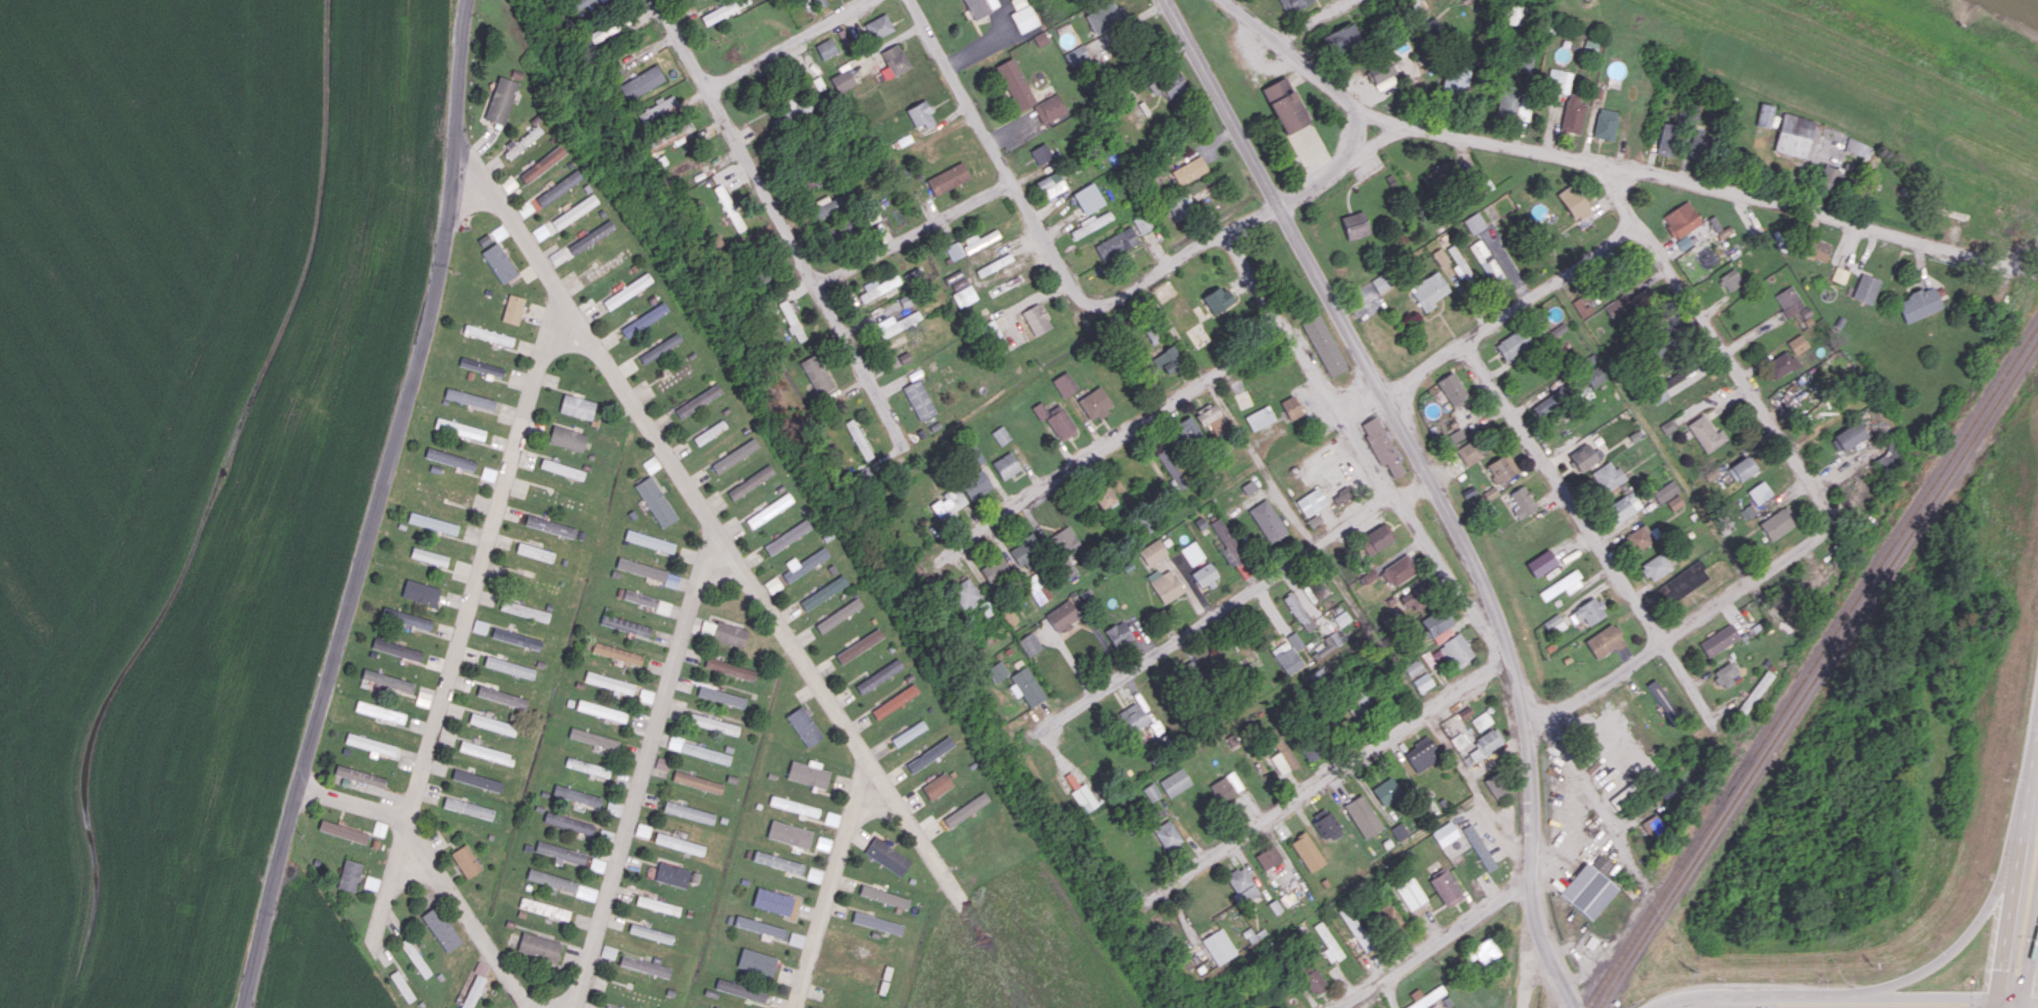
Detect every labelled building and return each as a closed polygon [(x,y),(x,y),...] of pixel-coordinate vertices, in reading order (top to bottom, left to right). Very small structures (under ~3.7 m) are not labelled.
[(749,0),(733,0),(701,15),(706,25),(751,3),(749,0)] [(827,0),(814,0),(819,8),(829,3),(827,0)] [(972,20),(1000,7),(996,0),(963,0),(972,20)] [(1026,0),(1011,0),(1015,9),(1027,5),(1026,0)] [(1285,13),(1315,2),(1314,0),(1280,0),(1285,13)] [(1116,8),(1113,1),(1085,14),(1093,32),(1129,16),(1123,4),(1116,8)] [(1010,14),(1019,33),(1039,24),(1030,4),(1010,14)] [(894,30),(886,13),(863,24),(871,41),(894,30)] [(621,15),(589,34),(594,44),(627,24),(621,15)] [(1333,52),(1360,39),(1352,22),(1325,35),(1333,52)] [(837,53),(831,38),(816,44),(822,59),(837,53)] [(887,66),(880,70),(885,79),(910,67),(898,43),(880,51),(887,66)] [(1064,54),(1071,67),(1090,57),(1083,44),(1064,54)] [(1017,112),(1036,103),(1014,57),(995,65),(1017,112)] [(1373,83),(1395,74),(1388,57),(1367,66),(1373,83)] [(1447,62),(1442,90),(1464,94),(1469,66),(1447,62)] [(666,82),(658,66),(619,83),(627,100),(666,82)] [(857,84),(848,68),(830,78),(838,93),(857,84)] [(1557,105),(1559,92),(1567,94),(1571,72),(1549,69),(1544,103),(1557,105)] [(1170,100),(1186,86),(1175,72),(1159,85),(1154,79),(1147,85),(1155,95),(1162,90),(1170,100)] [(519,82),(498,75),(484,119),(505,126),(519,82)] [(1265,89),(1289,76),(1315,123),(1290,134),(1265,89)] [(1378,91),(1394,83),(1391,76),(1375,85),(1378,91)] [(1525,121),(1530,93),(1500,88),(1495,116),(1525,121)] [(789,103),(792,110),(773,118),(777,127),(822,106),(815,91),(789,103)] [(1577,102),(1578,94),(1567,92),(1559,130),(1579,134),(1585,104),(1577,102)] [(1033,105),(1042,124),(1067,113),(1058,93),(1033,105)] [(637,112),(642,122),(678,105),(673,95),(664,99),(637,112)] [(924,123),(926,127),(935,123),(930,113),(932,112),(926,100),(906,109),(915,127),(924,123)] [(1754,125),(1768,128),(1773,105),(1759,102),(1754,125)] [(1591,136),(1610,141),(1617,112),(1598,107),(1591,136)] [(1772,150),(1804,158),(1813,120),(1782,112),(1772,150)] [(1671,155),(1675,125),(1659,122),(1655,153),(1671,155)] [(502,150),(509,159),(544,133),(538,124),(502,150)] [(682,124),(656,138),(661,147),(673,141),(676,145),(685,140),(682,135),(694,128),(691,124),(684,127),(682,124)] [(1689,157),(1704,158),(1705,131),(1690,130),(1689,157)] [(1842,150),(1867,158),(1871,145),(1846,137),(1842,150)] [(1037,164),(1053,157),(1046,142),(1030,149),(1037,164)] [(527,184),(567,152),(560,144),(520,175),(527,184)] [(671,170),(675,177),(694,167),(696,172),(709,165),(702,153),(671,170)] [(1171,171),(1180,186),(1208,170),(1200,155),(1171,171)] [(935,196),(970,177),(962,161),(926,180),(935,196)] [(1823,164),(1815,184),(1835,192),(1837,184),(1847,188),(1855,166),(1844,162),(1841,171),(1823,164)] [(1422,173),(1428,189),(1453,179),(1447,163),(1422,173)] [(1045,198),(1066,189),(1057,170),(1037,180),(1045,198)] [(540,205),(585,180),(579,171),(535,195),(540,205)] [(518,185),(511,175),(500,182),(507,193),(518,185)] [(1072,193),(1085,215),(1105,203),(1092,182),(1072,193)] [(1590,213),(1573,183),(1556,193),(1573,223),(1590,213)] [(810,204),(819,220),(858,198),(852,188),(830,200),(827,194),(810,204)] [(552,221),(558,230),(599,202),(593,193),(552,221)] [(1168,203),(1173,216),(1196,207),(1191,194),(1168,203)] [(535,209),(528,200),(517,208),(523,217),(535,209)] [(1700,223),(1687,200),(1661,215),(1680,250),(1691,244),(1685,232),(1700,223)] [(870,223),(880,219),(874,207),(865,211),(870,223)] [(1070,231),(1073,239),(1113,220),(1109,210),(1095,217),(1094,214),(1078,221),(1080,226),(1070,231)] [(1350,239),(1371,232),(1364,210),(1352,214),(1342,217),(1350,239)] [(1462,220),(1471,234),(1486,225),(1477,211),(1462,220)] [(1153,228),(1144,212),(1132,219),(1140,234),(1153,228)] [(567,243),(572,253),(617,231),(613,222),(567,243)] [(532,231),(539,241),(550,234),(544,223),(532,231)] [(1103,262),(1140,243),(1131,226),(1094,245),(1103,262)] [(1715,232),(1717,238),(1731,233),(1729,227),(1715,232)] [(978,238),(976,233),(961,240),(968,253),(1000,236),(996,229),(978,238)] [(1823,262),(1830,245),(1811,238),(1804,255),(1823,262)] [(1486,275),(1496,269),(1478,239),(1468,246),(1486,275)] [(944,247),(952,261),(965,254),(957,240),(944,247)] [(500,284),(517,275),(500,241),(483,250),(500,284)] [(1453,266),(1463,282),(1473,275),(1452,244),(1446,249),(1456,264),(1453,266)] [(1431,253),(1440,267),(1448,261),(1439,247),(1431,253)] [(567,258),(560,248),(549,255),(555,265),(567,258)] [(975,270),(979,278),(1013,260),(1009,253),(975,270)] [(1847,270),(1834,266),(1830,279),(1843,283),(1847,270)] [(923,276),(918,267),(903,276),(908,285),(923,276)] [(1742,283),(1734,268),(1718,276),(1727,291),(1742,283)] [(968,284),(961,269),(944,277),(951,292),(968,284)] [(1436,305),(1433,301),(1449,291),(1436,270),(1409,288),(1424,312),(1436,305)] [(654,281),(648,272),(603,300),(608,309),(654,281)] [(1377,293),(1390,285),(1383,272),(1370,280),(1377,293)] [(1870,305),(1880,280),(1860,272),(1850,297),(1870,305)] [(866,291),(858,295),(862,303),(901,284),(897,274),(877,283),(875,279),(863,285),(866,291)] [(977,299),(969,284),(951,294),(959,308),(977,299)] [(1211,314),(1232,303),(1223,285),(1202,295),(1211,314)] [(1803,307),(1792,285),(1773,294),(1784,317),(1803,307)] [(1905,323),(1942,307),(1933,286),(1922,290),(1921,289),(1895,300),(1905,323)] [(518,325),(525,298),(509,294),(502,321),(518,325)] [(1603,305),(1611,320),(1631,308),(1622,294),(1603,305)] [(1592,311),(1582,295),(1570,302),(1580,318),(1592,311)] [(793,311),(799,308),(793,297),(779,305),(798,343),(807,338),(793,311)] [(670,310),(664,301),(621,329),(627,338),(670,310)] [(1052,328),(1042,302),(1023,310),(1033,336),(1052,328)] [(892,315),(876,323),(883,338),(922,319),(918,310),(895,321),(892,315)] [(1300,323),(1329,377),(1347,368),(1319,313),(1300,323)] [(514,337),(466,324),(463,333),(512,347),(514,337)] [(1530,345),(1519,328),(1494,344),(1504,361),(1530,345)] [(1642,345),(1651,361),(1675,349),(1666,332),(1642,345)] [(1792,354),(1807,348),(1801,334),(1787,340),(1792,354)] [(1158,369),(1161,366),(1167,374),(1184,362),(1171,345),(1151,359),(1158,369)] [(1797,365),(1787,349),(1764,363),(1774,380),(1797,365)] [(898,356),(903,364),(912,359),(908,351),(898,356)] [(802,360),(818,398),(835,391),(819,353),(802,360)] [(459,365),(503,378),(505,368),(462,356),(459,365)] [(1704,374),(1695,361),(1646,391),(1655,405),(1704,374)] [(657,382),(663,392),(695,371),(689,362),(657,382)] [(1591,388),(1605,378),(1596,365),(1582,375),(1591,388)] [(1052,379),(1062,398),(1078,389),(1068,371),(1052,379)] [(1451,406),(1467,396),(1452,371),(1436,381),(1451,406)] [(903,387),(919,421),(936,413),(920,379),(903,387)] [(674,409),(680,418),(723,392),(718,383),(674,409)] [(1114,407),(1099,386),(1077,400),(1091,421),(1114,407)] [(444,397),(493,411),(496,400),(447,387),(444,397)] [(1537,418),(1565,398),(1558,388),(1530,407),(1537,418)] [(595,400),(563,395),(560,414),(593,419),(595,400)] [(1280,401),(1288,420),(1302,414),(1293,395),(1280,401)] [(1047,411),(1042,401),(1032,406),(1040,421),(1046,418),(1060,442),(1077,432),(1061,404),(1047,411)] [(1208,422),(1213,432),(1226,425),(1213,402),(1193,413),(1201,426),(1208,422)] [(1250,431),(1274,421),(1268,405),(1244,415),(1250,431)] [(1713,432),(1705,414),(1688,422),(1702,453),(1727,441),(1721,428),(1713,432)] [(1172,425),(1183,446),(1202,437),(1191,415),(1172,425)] [(1403,473),(1376,415),(1359,423),(1379,466),(1385,463),(1392,478),(1403,473)] [(434,428),(484,441),(486,430),(437,417),(434,428)] [(873,456),(852,418),(844,423),(865,460),(873,456)] [(1676,427),(1670,418),(1658,425),(1664,434),(1676,427)] [(698,446),(728,427),(723,419),(693,438),(698,446)] [(1838,452),(1866,436),(1857,421),(1829,436),(1838,452)] [(582,453),(588,435),(554,424),(549,442),(582,453)] [(1011,438),(1002,425),(991,432),(1000,446),(1011,438)] [(1464,436),(1459,428),(1447,434),(1452,443),(1464,436)] [(711,462),(715,472),(760,449),(755,439),(711,462)] [(1888,452),(1874,459),(1880,472),(1904,461),(1894,439),(1885,444),(1888,452)] [(1482,458),(1473,440),(1455,448),(1463,466),(1482,458)] [(1598,448),(1592,452),(1587,443),(1568,454),(1577,471),(1603,457),(1598,448)] [(425,458),(474,470),(477,460),(427,447),(425,458)] [(1186,482),(1164,448),(1154,454),(1176,488),(1186,482)] [(1020,470),(1011,451),(991,461),(1001,480),(1020,470)] [(1517,472),(1508,453),(1485,463),(1494,483),(1517,472)] [(1755,470),(1745,455),(1727,467),(1737,482),(1755,470)] [(661,467),(654,456),(643,462),(649,474),(661,467)] [(540,467),(582,481),(585,472),(543,458),(540,467)] [(1625,478),(1617,466),(1614,469),(1608,461),(1590,473),(1603,493),(1625,478)] [(776,474),(771,465),(727,490),(732,499),(776,474)] [(497,470),(483,467),(481,478),(494,481),(497,470)] [(992,487),(982,469),(959,482),(970,500),(992,487)] [(635,485),(662,528),(678,518),(651,475),(635,485)] [(1657,503),(1679,491),(1673,479),(1651,492),(1657,503)] [(1255,488),(1250,480),(1240,486),(1246,494),(1255,488)] [(1772,494),(1762,480),(1746,491),(1756,505),(1772,494)] [(1099,509),(1115,501),(1107,484),(1091,491),(1099,509)] [(942,494),(944,497),(930,505),(939,520),(968,503),(957,485),(942,494)] [(1516,508),(1512,510),(1516,519),(1535,510),(1524,485),(1509,492),(1516,508)] [(1330,494),(1335,504),(1351,495),(1347,486),(1330,494)] [(1481,493),(1486,500),(1497,494),(1492,486),(1481,493)] [(1294,501),(1304,517),(1327,503),(1317,487),(1294,501)] [(1614,524),(1641,507),(1631,490),(1604,507),(1614,524)] [(795,504),(790,494),(746,517),(750,526),(795,504)] [(1683,503),(1677,494),(1666,501),(1672,511),(1683,503)] [(1268,543),(1286,532),(1265,498),(1247,510),(1268,543)] [(1739,510),(1744,518),(1754,511),(1749,504),(1739,510)] [(1758,523),(1770,541),(1797,523),(1785,505),(1758,523)] [(407,524),(457,533),(459,522),(409,513),(407,524)] [(1322,520),(1317,513),(1305,520),(1310,528),(1322,520)] [(577,528),(528,514),(525,524),(574,538),(577,528)] [(1219,551),(1230,568),(1245,558),(1218,517),(1209,523),(1225,547),(1219,551)] [(764,546),(770,556),(812,528),(806,518),(764,546)] [(1367,556),(1395,538),(1384,521),(1356,539),(1367,556)] [(1631,554),(1654,540),(1644,523),(1621,537),(1631,554)] [(1063,557),(1081,546),(1067,524),(1049,536),(1063,557)] [(676,543),(627,529),(624,539),(673,553),(676,543)] [(1007,550),(1019,567),(1043,551),(1032,534),(1007,550)] [(1147,566),(1167,555),(1158,538),(1137,550),(1147,566)] [(1204,558),(1194,541),(1180,549),(1190,566),(1204,558)] [(516,552),(552,562),(555,552),(519,542),(516,552)] [(830,556),(824,546),(799,563),(794,556),(786,562),(790,569),(782,574),(788,583),(830,556)] [(449,556),(413,547),(410,556),(446,566),(449,556)] [(1557,565),(1550,550),(1524,561),(1532,576),(1557,565)] [(1671,568),(1661,552),(1639,566),(1650,582),(1671,568)] [(1417,572),(1407,554),(1380,568),(1389,587),(1417,572)] [(988,584),(1009,574),(1001,556),(979,566),(988,584)] [(615,569),(678,585),(681,574),(618,558),(615,569)] [(1709,577),(1698,560),(1651,590),(1663,607),(1709,577)] [(1201,590),(1218,580),(1207,563),(1191,573),(1201,590)] [(1146,576),(1162,604),(1184,592),(1171,568),(1160,574),(1158,569),(1146,576)] [(1538,591),(1543,600),(1564,589),(1566,593),(1582,585),(1575,571),(1538,591)] [(1038,605),(1051,597),(1035,573),(1023,581),(1038,605)] [(800,601),(806,611),(849,584),(843,574),(800,601)] [(783,587),(776,576),(764,583),(771,594),(783,587)] [(950,586),(963,610),(981,601),(968,577),(950,586)] [(402,597),(435,607),(441,588),(407,579),(402,597)] [(1407,614),(1426,606),(1418,587),(1399,594),(1407,614)] [(623,600),(670,612),(672,602),(625,590),(623,600)] [(1313,627),(1292,591),(1283,597),(1304,633),(1313,627)] [(1080,616),(1075,608),(1081,605),(1076,596),(1045,612),(1056,634),(1072,625),(1070,622),(1080,616)] [(1572,623),(1582,617),(1587,626),(1606,614),(1595,596),(1566,613),(1572,623)] [(863,606),(858,597),(815,625),(821,633),(863,606)] [(551,613),(503,599),(500,609),(548,623),(551,613)] [(381,617),(430,630),(433,620),(384,606),(381,617)] [(1000,611),(1009,626),(1017,620),(1008,606),(1000,611)] [(1453,623),(1442,606),(1419,621),(1430,638),(1453,623)] [(1333,617),(1338,627),(1350,620),(1345,610),(1333,617)] [(652,627),(606,613),(603,624),(649,637),(652,627)] [(1564,626),(1558,614),(1543,621),(1549,634),(1564,626)] [(473,631),(486,634),(489,622),(475,619),(473,631)] [(1103,631),(1115,648),(1133,637),(1122,619),(1103,631)] [(748,628),(717,622),(713,640),(744,647),(748,628)] [(1596,660),(1623,642),(1610,622),(1583,640),(1596,660)] [(1707,657),(1739,637),(1730,622),(1697,643),(1707,657)] [(540,651),(543,640),(494,626),(491,637),(540,651)] [(1432,638),(1436,644),(1452,633),(1448,627),(1432,638)] [(835,655),(841,664),(885,637),(879,628),(835,655)] [(1343,642),(1334,630),(1321,638),(1324,642),(1310,652),(1315,660),(1343,642)] [(1028,657),(1042,647),(1031,631),(1017,640),(1028,657)] [(1286,640),(1270,650),(1286,675),(1303,664),(1295,651),(1304,645),(1294,631),(1285,637),(1286,640)] [(1452,669),(1473,654),(1458,633),(1423,657),(1429,666),(1443,657),(1452,669)] [(372,648),(420,662),(423,652),(375,637),(372,648)] [(591,654),(642,663),(643,652),(593,643),(591,654)] [(484,665),(533,679),(536,669),(487,655),(484,665)] [(704,666),(753,681),(756,671),(707,656),(704,666)] [(1402,666),(1408,677),(1423,669),(1417,658),(1402,666)] [(855,683),(860,692),(905,669),(900,660),(855,683)] [(1009,673),(1001,660),(985,669),(994,683),(1009,673)] [(1712,672),(1722,689),(1733,683),(1730,678),(1738,674),(1730,661),(1712,672)] [(1013,684),(1009,686),(1014,698),(1023,694),(1029,706),(1044,699),(1028,666),(1009,675),(1013,684)] [(413,682),(364,668),(361,679),(410,692),(413,682)] [(1774,675),(1766,669),(1737,710),(1744,715),(1774,675)] [(619,690),(633,694),(636,684),(587,670),(584,680),(614,689),(612,695),(618,697),(619,690)] [(1411,681),(1419,693),(1433,684),(1425,672),(1411,681)] [(1669,718),(1678,711),(1654,678),(1645,684),(1669,718)] [(526,709),(529,698),(479,685),(477,695),(526,709)] [(697,698),(745,705),(747,695),(698,687),(697,698)] [(1360,717),(1364,690),(1354,688),(1349,715),(1360,717)] [(652,703),(654,691),(640,689),(638,700),(652,703)] [(432,693),(418,690),(415,704),(429,707),(432,693)] [(576,709),(625,722),(627,712),(579,699),(576,709)] [(1149,721),(1135,701),(1116,714),(1130,735),(1149,721)] [(355,713),(404,722),(406,711),(357,702),(355,713)] [(808,747),(824,736),(801,705),(785,716),(808,747)] [(1461,719),(1472,712),(1468,705),(1457,712),(1461,719)] [(1470,719),(1477,731),(1491,723),(1485,711),(1470,719)] [(469,723),(515,736),(518,725),(472,712),(469,723)] [(738,734),(740,724),(691,714),(689,725),(738,734)] [(927,728),(922,720),(891,739),(896,747),(927,728)] [(568,737),(618,751),(621,740),(571,727),(568,737)] [(1504,743),(1495,727),(1473,739),(1477,747),(1467,753),(1471,761),(1504,743)] [(1269,757),(1282,775),(1298,764),(1274,728),(1266,733),(1278,751),(1269,757)] [(344,744),(377,753),(378,752),(394,756),(396,746),(347,732),(344,744)] [(1456,750),(1466,744),(1459,732),(1449,739),(1456,750)] [(906,764),(912,773),(955,744),(949,735),(906,764)] [(1414,772),(1441,758),(1429,736),(1402,750),(1414,772)] [(667,748),(729,764),(732,754),(670,737),(667,748)] [(1322,752),(1312,740),(1300,750),(1310,762),(1322,752)] [(513,765),(515,755),(461,741),(459,751),(513,765)] [(564,765),(608,778),(611,769),(567,756),(564,765)] [(666,769),(667,758),(658,757),(657,768),(666,769)] [(826,788),(830,770),(820,768),(821,762),(808,760),(808,763),(791,760),(787,780),(826,788)] [(334,774),(383,788),(386,778),(337,764),(334,774)] [(503,782),(455,768),(452,778),(500,792),(503,782)] [(1167,797),(1191,786),(1183,768),(1159,779),(1167,797)] [(724,784),(674,771),(672,781),(721,794),(724,784)] [(1219,803),(1243,789),(1232,771),(1208,785),(1219,803)] [(1483,780),(1495,799),(1509,791),(1496,771),(1483,780)] [(921,787),(930,800),(954,786),(945,772),(921,787)] [(1380,806),(1401,796),(1392,777),(1371,786),(1380,806)] [(1162,795),(1153,782),(1142,789),(1151,802),(1162,795)] [(552,794),(599,808),(602,797),(555,783),(552,794)] [(1098,805),(1084,783),(1070,792),(1084,814),(1098,805)] [(943,819),(949,828),(990,800),(984,791),(943,819)] [(1383,827),(1361,793),(1343,805),(1364,839),(1383,827)] [(820,808),(771,795),(768,805),(817,818),(820,808)] [(495,809),(446,796),(443,806),(492,820),(495,809)] [(712,824),(715,813),(665,800),(662,811),(712,824)] [(621,804),(608,802),(606,812),(620,814),(621,804)] [(1323,842),(1340,834),(1328,807),(1311,815),(1323,842)] [(543,822),(592,836),(596,825),(546,811),(543,822)] [(824,823),(837,826),(840,814),(826,811),(824,823)] [(1641,822),(1649,838),(1664,831),(1656,814),(1641,822)] [(318,829),(366,844),(369,834),(321,819),(318,829)] [(766,838),(808,849),(813,830),(771,819),(766,838)] [(1165,851),(1182,842),(1170,819),(1153,828),(1165,851)] [(1389,829),(1397,841),(1409,834),(1400,821),(1389,829)] [(1459,835),(1450,821),(1430,832),(1439,847),(1459,835)] [(1494,868),(1473,822),(1463,827),(1484,873),(1494,868)] [(635,834),(648,838),(651,827),(638,823),(635,834)] [(1289,842),(1310,873),(1325,862),(1304,831),(1289,842)] [(654,842),(703,856),(705,846),(657,832),(654,842)] [(832,839),(818,836),(815,848),(829,851),(832,839)] [(864,852),(900,877),(911,861),(875,836),(864,852)] [(535,851),(555,857),(554,864),(561,866),(563,859),(584,865),(587,853),(538,840),(535,851)] [(466,879),(482,869),(466,843),(450,853),(466,879)] [(1254,854),(1263,869),(1282,859),(1274,844),(1254,854)] [(802,872),(804,861),(755,852),(752,862),(802,872)] [(1603,874),(1611,863),(1599,853),(1590,865),(1603,874)] [(590,869),(603,872),(605,861),(592,858),(590,869)] [(362,863),(344,859),(337,888),(355,892),(362,863)] [(1558,893),(1590,920),(1617,889),(1585,861),(1558,893)] [(686,888),(691,870),(659,862),(655,880),(686,888)] [(1224,877),(1240,903),(1258,892),(1242,866),(1224,877)] [(527,878),(575,893),(578,882),(530,868),(527,878)] [(822,872),(809,868),(806,878),(819,882),(822,872)] [(1429,878),(1444,908),(1463,898),(1447,868),(1429,878)] [(363,886),(376,890),(380,879),(367,875),(363,886)] [(1395,888),(1410,910),(1427,899),(1412,877),(1395,888)] [(594,901),(598,890),(579,884),(575,895),(594,901)] [(907,909),(910,898),(862,884),(859,895),(907,909)] [(794,897),(757,887),(752,906),(789,916),(794,897)] [(681,907),(638,895),(636,904),(678,916),(681,907)] [(570,908),(521,899),(519,909),(568,919),(570,908)] [(1268,903),(1275,915),(1282,910),(1275,899),(1268,903)] [(1403,921),(1387,901),(1372,913),(1387,933),(1403,921)] [(1337,910),(1362,950),(1371,944),(1346,904),(1337,910)] [(448,952),(462,941),(435,905),(421,916),(448,952)] [(903,925),(855,910),(852,921),(900,936),(903,925)] [(785,928),(737,915),(734,925),(783,938),(785,928)] [(1313,926),(1327,948),(1322,951),(1330,963),(1343,955),(1320,921),(1313,926)] [(671,944),(674,935),(631,922),(629,932),(671,944)] [(1237,953),(1221,927),(1202,939),(1217,965),(1237,953)] [(1252,944),(1265,932),(1262,929),(1254,935),(1248,928),(1243,933),(1252,944)] [(562,943),(523,932),(517,950),(556,962),(562,943)] [(804,935),(790,932),(787,943),(801,947),(804,935)] [(424,979),(432,973),(407,937),(399,943),(424,979)] [(1480,964),(1498,957),(1491,938),(1468,946),(1472,957),(1477,956),(1480,964)] [(617,948),(603,944),(600,956),(614,959),(617,948)] [(777,958),(742,947),(736,966),(771,977),(777,958)] [(669,977),(671,966),(621,956),(619,967),(669,977)] [(485,975),(489,965),(479,961),(475,970),(485,975)] [(1326,985),(1311,962),(1296,971),(1311,994),(1326,985)] [(415,998),(397,970),(389,975),(407,1003),(415,998)] [(486,978),(476,974),(460,1007),(472,1007),(486,978)] [(764,1002),(767,992),(717,978),(714,988),(764,1002)] [(1418,988),(1409,993),(1414,1002),(1404,1007),(1420,1007),(1445,993),(1440,985),(1422,995),(1418,988)]
